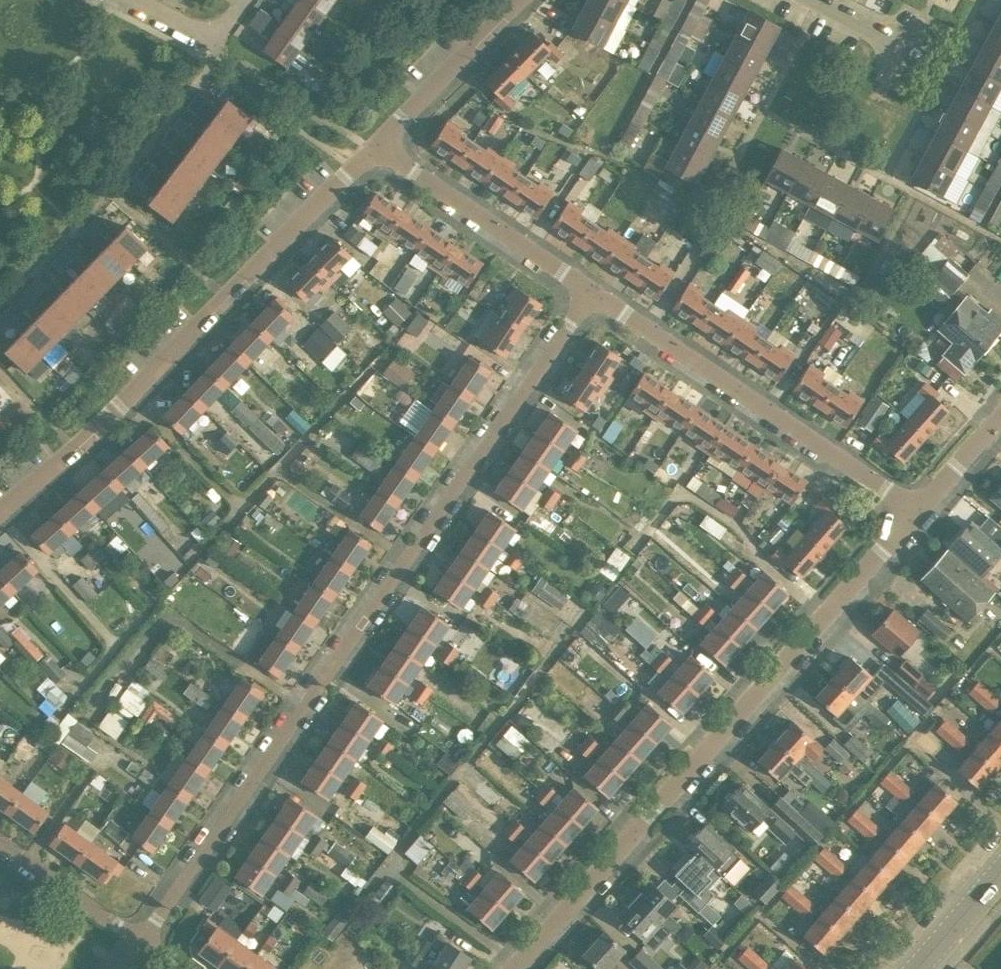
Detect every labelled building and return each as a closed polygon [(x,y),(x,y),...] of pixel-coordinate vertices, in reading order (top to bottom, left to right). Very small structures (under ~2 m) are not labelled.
[(293,6),(287,15),(312,33),(325,15),(303,0),(284,0),(293,6)] [(325,15),(335,0),(303,0),(325,15)] [(615,26),(627,4),(619,0),(589,0),(584,9),(615,26)] [(671,27),(683,5),(674,0),(673,0),(671,2),(667,0),(661,0),(653,15),(662,20),(661,22),(671,27)] [(691,8),(702,14),(710,0),(695,0),(691,8)] [(679,30),(690,37),(702,14),(691,8),(679,30)] [(260,9),(254,18),(265,25),(271,17),(260,9)] [(603,49),(615,26),(584,9),(572,32),(603,49)] [(750,11),(738,34),(769,50),(781,28),(750,11)] [(271,17),(265,25),(275,32),(300,50),(312,33),(287,15),(281,24),(271,17)] [(254,18),(249,25),(260,33),(265,25),(254,18)] [(649,44),(660,50),(671,27),(661,22),(649,44)] [(1000,54),(1000,26),(996,23),(984,45),(1000,54)] [(265,25),(260,33),(270,40),(262,50),(287,68),(284,72),(295,79),(298,75),(310,57),(300,50),(275,32),(265,25)] [(666,53),(678,59),(690,37),(679,30),(666,53)] [(726,55),(757,72),(769,50),(738,34),(726,55)] [(536,35),(511,60),(528,77),(535,84),(563,56),(551,45),(548,48),(536,35)] [(647,73),(660,50),(649,44),(637,67),(647,73)] [(1000,83),(1000,54),(984,45),(972,67),(1000,83)] [(323,62),(333,70),(340,61),(330,53),(323,62)] [(654,75),(666,82),(678,59),(666,53),(654,75)] [(714,78),(745,95),(757,72),(726,55),(714,78)] [(506,98),(528,77),(511,60),(486,84),(500,97),(496,101),(508,113),(515,107),(506,98)] [(960,90),(991,106),(1000,87),(1000,83),(972,67),(960,90)] [(642,98),(654,104),(666,82),(654,75),(642,98)] [(702,100),(733,117),(745,95),(714,78),(702,100)] [(991,106),(960,90),(948,112),(979,128),(991,106)] [(197,93),(192,101),(199,107),(205,99),(197,93)] [(630,121),(642,127),(654,104),(642,98),(630,121)] [(205,99),(199,107),(207,113),(213,105),(205,99)] [(690,122),(721,139),(733,117),(702,100),(690,122)] [(150,200),(147,203),(171,221),(251,119),(228,101),(220,110),(208,125),(194,144),(182,159),(167,178),(155,193),(150,200)] [(199,107),(192,101),(186,109),(193,114),(199,107)] [(199,107),(193,114),(201,120),(207,113),(199,107)] [(472,121),(479,126),(486,116),(479,111),(472,121)] [(503,118),(494,112),(484,127),(493,133),(503,118)] [(979,128),(948,112),(936,134),(967,151),(979,128)] [(431,147),(457,164),(471,143),(461,135),(463,132),(448,121),(431,147)] [(642,127),(630,121),(618,143),(630,149),(637,136),(642,127)] [(678,145),(709,161),(721,139),(690,122),(678,145)] [(558,131),(568,137),(572,131),(562,124),(558,131)] [(171,128),(165,135),(173,141),(179,133),(171,128)] [(179,133),(173,141),(181,147),(186,139),(179,133)] [(924,157),(955,173),(967,151),(936,134),(924,157)] [(173,141),(165,135),(160,143),(167,149),(173,141)] [(530,143),(540,150),(545,143),(535,136),(530,143)] [(181,147),(173,141),(167,149),(175,154),(181,147)] [(471,143),(457,164),(483,182),(500,156),(489,149),(486,152),(471,143)] [(685,178),(697,185),(709,161),(678,145),(669,161),(653,153),(644,168),(678,191),(685,178)] [(766,180),(789,192),(806,161),(783,149),(766,180)] [(1000,169),(1000,157),(989,150),(984,160),(999,169),(1000,169)] [(566,159),(576,166),(581,159),(571,152),(566,159)] [(500,156),(483,182),(509,200),(524,178),(513,171),(515,166),(500,156)] [(601,164),(591,157),(578,174),(589,181),(601,164)] [(943,195),(955,173),(924,157),(912,179),(943,195)] [(806,161),(789,192),(811,203),(827,173),(806,161)] [(145,162),(139,170),(147,175),(153,168),(145,162)] [(153,168),(147,175),(155,181),(160,173),(153,168)] [(998,196),(1000,190),(1000,169),(999,169),(987,191),(998,196)] [(147,175),(139,170),(134,177),(141,183),(147,175)] [(253,184),(239,172),(229,184),(243,195),(253,184)] [(827,173),(811,203),(834,216),(850,185),(827,173)] [(147,175),(141,183),(149,189),(155,181),(147,175)] [(538,188),(524,178),(509,200),(537,219),(554,193),(541,184),(538,188)] [(850,185),(834,216),(856,227),(872,196),(850,185)] [(658,195),(667,201),(672,194),(663,187),(658,195)] [(986,219),(998,196),(987,191),(975,213),(986,219)] [(375,229),(385,235),(402,210),(376,193),(362,213),(378,224),(375,229)] [(895,209),(872,196),(856,227),(879,240),(895,209)] [(1000,225),(1000,200),(990,221),(1000,227),(1000,225)] [(577,244),(592,223),(580,215),(583,211),(569,201),(551,227),(577,244)] [(414,248),(428,228),(402,210),(385,235),(396,242),(399,238),(414,248)] [(741,226),(764,238),(769,227),(747,215),(741,226)] [(107,225),(98,216),(91,223),(100,232),(107,225)] [(692,229),(699,233),(705,224),(698,219),(692,229)] [(93,239),(100,232),(91,223),(84,230),(93,239)] [(606,232),(592,223),(577,244),(603,262),(621,236),(609,228),(606,232)] [(342,234),(354,243),(362,234),(350,224),(342,234)] [(132,264),(147,249),(125,227),(110,242),(132,264)] [(786,250),(792,239),(769,227),(764,238),(786,250)] [(438,270),(454,246),(428,228),(414,248),(406,261),(422,273),(428,264),(438,270)] [(645,258),(656,241),(644,233),(635,246),(621,236),(603,262),(630,280),(645,258)] [(942,236),(938,233),(904,273),(943,306),(969,274),(934,246),(942,236)] [(364,235),(356,245),(369,256),(378,247),(364,235)] [(332,238),(310,260),(332,282),(340,273),(337,270),(351,256),(332,238)] [(815,251),(792,239),(786,250),(809,262),(815,251)] [(132,264),(110,242),(95,258),(117,279),(132,264)] [(481,264),(454,246),(438,270),(448,277),(451,273),(468,284),(481,264)] [(706,246),(699,256),(706,261),(713,251),(706,246)] [(68,247),(61,254),(70,263),(77,256),(68,247)] [(781,262),(759,247),(755,253),(759,256),(768,262),(763,269),(761,272),(770,279),(775,271),(781,262)] [(815,251),(809,262),(832,274),(837,263),(815,251)] [(63,270),(70,263),(61,254),(54,261),(63,270)] [(368,271),(389,287),(400,272),(379,257),(368,271)] [(117,279),(95,258),(80,273),(102,295),(117,279)] [(645,258),(630,280),(657,298),(674,273),(661,264),(659,268),(645,258)] [(323,291),(332,282),(310,260),(288,284),(306,301),(319,288),(323,291)] [(860,275),(837,263),(832,274),(854,286),(860,275)] [(726,288),(735,294),(750,272),(741,266),(726,288)] [(395,286),(405,293),(417,275),(407,268),(395,286)] [(102,295),(80,273),(65,288),(87,310),(102,295)] [(47,287),(38,278),(31,285),(40,294),(47,287)] [(33,301),(40,294),(31,285),(24,292),(33,301)] [(673,311),(698,328),(713,306),(701,298),(704,294),(691,285),(673,311)] [(87,310),(65,288),(50,304),(72,325),(87,310)] [(511,304),(502,317),(523,331),(540,305),(515,288),(507,301),(511,304)] [(965,372),(1000,330),(1000,317),(992,310),(988,315),(968,297),(939,330),(954,342),(944,354),(965,372)] [(278,298),(253,324),(270,341),(293,317),(285,310),(288,307),(278,298)] [(396,299),(383,312),(393,322),(398,326),(410,313),(396,299)] [(72,325),(50,304),(35,319),(57,341),(72,325)] [(713,306),(698,328),(725,345),(742,319),(731,311),(728,316),(713,306)] [(844,306),(834,320),(854,333),(850,339),(859,346),(873,327),(844,306)] [(17,318),(7,309),(1,316),(10,325),(17,318)] [(333,311),(319,326),(337,343),(351,327),(333,311)] [(416,336),(428,320),(417,312),(405,329),(416,336)] [(10,325),(1,316),(0,317),(0,329),(3,332),(10,325)] [(505,358),(523,331),(502,317),(493,331),(488,328),(479,341),(505,358)] [(35,319),(20,335),(42,356),(57,341),(35,319)] [(742,319),(725,345),(751,363),(766,341),(772,331),(759,322),(755,328),(742,319)] [(393,322),(384,331),(390,337),(399,328),(398,326),(393,322)] [(814,335),(820,327),(812,322),(807,330),(814,335)] [(270,341),(253,324),(230,347),(248,364),(270,341)] [(839,332),(830,326),(819,342),(828,349),(839,332)] [(318,328),(302,345),(321,362),(336,344),(318,328)] [(3,351),(25,373),(42,356),(20,335),(3,351)] [(780,351),(766,341),(751,363),(779,382),(796,356),(783,347),(780,351)] [(599,343),(582,369),(607,386),(613,377),(609,374),(620,357),(599,343)] [(248,364),(230,347),(208,370),(226,387),(248,364)] [(469,356),(450,384),(471,398),(492,368),(481,360),(479,363),(469,356)] [(639,370),(644,363),(634,356),(629,363),(639,370)] [(383,373),(403,389),(415,374),(394,358),(383,373)] [(930,367),(920,360),(915,367),(924,374),(930,367)] [(75,365),(64,376),(71,383),(82,372),(75,365)] [(793,391),(819,409),(834,387),(821,379),(824,375),(811,366),(793,391)] [(563,396),(584,410),(595,394),(600,397),(607,386),(582,369),(563,396)] [(226,387),(208,370),(186,394),(203,411),(226,387)] [(644,409),(654,417),(671,391),(645,373),(630,395),(646,406),(644,409)] [(847,428),(864,402),(849,392),(853,387),(840,378),(834,387),(819,409),(847,428)] [(432,410),(453,424),(471,398),(450,384),(448,386),(442,382),(429,401),(435,405),(432,410)] [(928,397),(909,419),(927,436),(950,410),(936,398),(939,395),(925,382),(919,389),(928,397)] [(683,430),(697,409),(671,391),(654,417),(665,424),(667,420),(683,430)] [(181,433),(203,411),(186,394),(164,417),(181,433)] [(859,419),(871,427),(889,403),(877,395),(859,419)] [(359,409),(364,403),(355,396),(350,401),(359,409)] [(434,451),(453,424),(432,410),(416,399),(399,423),(415,434),(414,437),(434,451)] [(240,401),(231,410),(249,428),(257,419),(240,401)] [(723,426),(697,409),(683,430),(698,441),(696,444),(706,451),(723,426)] [(552,413),(539,432),(563,449),(577,429),(552,413)] [(598,430),(605,419),(599,415),(592,425),(598,430)] [(903,462),(927,436),(909,419),(889,442),(880,434),(873,442),(886,454),(889,450),(903,462)] [(278,420),(272,427),(281,435),(288,428),(278,420)] [(152,428),(128,450),(144,468),(168,446),(152,428)] [(602,437),(610,443),(616,434),(608,428),(602,437)] [(394,442),(405,449),(395,463),(416,478),(434,451),(414,437),(403,429),(394,442)] [(723,457),(740,468),(754,447),(727,429),(710,453),(721,461),(723,457)] [(525,452),(550,469),(563,449),(539,432),(525,452)] [(285,445),(273,433),(264,442),(276,454),(285,445)] [(226,454),(235,446),(224,434),(215,443),(226,454)] [(362,441),(351,457),(375,474),(386,457),(362,441)] [(576,447),(571,455),(582,463),(588,456),(576,447)] [(757,497),(763,489),(779,464),(754,447),(740,468),(732,480),(757,497)] [(144,468),(128,450),(103,472),(119,490),(125,485),(132,493),(141,485),(134,477),(144,468)] [(512,471),(536,488),(550,469),(525,452),(512,471)] [(581,465),(582,463),(571,455),(565,462),(576,471),(575,473),(590,483),(596,475),(581,465)] [(673,484),(682,464),(665,457),(656,476),(673,484)] [(653,472),(658,465),(648,458),(643,465),(653,472)] [(377,490),(398,504),(416,478),(395,463),(377,490)] [(806,483),(779,464),(763,489),(773,496),(776,492),(792,503),(793,501),(807,511),(815,498),(802,489),(806,483)] [(498,491),(523,508),(536,488),(512,471),(498,491)] [(119,490),(103,472),(80,494),(96,511),(119,490)] [(702,482),(693,476),(687,486),(695,492),(702,482)] [(334,484),(325,496),(343,509),(352,497),(334,484)] [(1000,485),(989,498),(1000,508),(1000,485)] [(548,487),(543,493),(556,501),(560,495),(548,487)] [(380,530),(398,504),(377,490),(359,516),(380,530)] [(139,492),(131,499),(162,533),(169,527),(139,492)] [(257,502),(264,507),(272,498),(264,492),(257,502)] [(556,501),(543,493),(538,501),(551,509),(556,501)] [(96,511),(80,494),(56,515),(72,533),(96,511)] [(720,497),(714,506),(733,517),(739,508),(720,497)] [(825,514),(807,534),(825,549),(846,524),(833,513),(836,510),(822,498),(815,506),(825,514)] [(179,506),(186,513),(192,507),(185,500),(179,506)] [(220,518),(212,510),(198,524),(205,532),(220,518)] [(256,510),(251,515),(259,522),(264,516),(256,510)] [(476,531),(499,547),(502,548),(515,528),(490,511),(476,531)] [(700,524),(722,536),(728,525),(706,513),(700,524)] [(65,550),(59,544),(72,533),(56,515),(30,539),(39,548),(41,546),(48,554),(50,552),(56,559),(65,550)] [(345,522),(335,515),(325,528),(336,535),(345,522)] [(947,547),(979,576),(1000,551),(1000,547),(971,520),(947,547)] [(766,538),(773,544),(784,532),(777,526),(766,538)] [(191,532),(199,541),(205,536),(197,527),(191,532)] [(350,530),(332,557),(351,570),(370,543),(350,530)] [(476,531),(463,551),(488,568),(496,556),(504,562),(510,554),(502,548),(499,547),(476,531)] [(771,556),(769,557),(783,570),(790,562),(803,574),(825,549),(807,534),(790,553),(787,557),(777,549),(773,553),(771,556)] [(127,548),(116,535),(104,547),(115,559),(127,548)] [(227,536),(217,551),(228,558),(238,544),(227,536)] [(100,561),(106,555),(98,546),(92,553),(100,561)] [(515,547),(510,554),(521,562),(524,558),(526,555),(515,547)] [(947,547),(920,577),(968,620),(995,591),(979,576),(947,547)] [(629,557),(616,548),(600,571),(613,580),(629,557)] [(456,561),(449,571),(472,586),(475,588),(480,581),(484,574),(488,568),(463,551),(456,561)] [(0,572),(0,578),(14,593),(39,571),(21,552),(0,572)] [(88,553),(80,560),(89,570),(97,563),(88,553)] [(250,573),(256,564),(239,553),(233,562),(250,573)] [(211,554),(205,560),(214,568),(219,561),(211,554)] [(510,554),(504,562),(516,570),(519,566),(521,562),(510,554)] [(631,564),(638,570),(645,561),(638,556),(631,564)] [(333,597),(351,570),(332,557),(313,584),(333,597)] [(205,582),(211,575),(202,567),(196,574),(205,582)] [(737,568),(731,575),(741,583),(747,577),(737,568)] [(442,581),(435,591),(448,599),(461,608),(467,598),(474,589),(475,588),(472,586),(449,571),(442,581)] [(172,573),(164,581),(170,588),(179,580),(172,573)] [(756,585),(750,592),(772,611),(788,593),(767,574),(756,585)] [(731,575),(725,581),(735,590),(741,583),(731,575)] [(540,576),(531,591),(559,610),(569,596),(540,576)] [(82,577),(72,586),(88,603),(97,595),(82,577)] [(14,593),(0,578),(0,606),(14,593)] [(599,582),(593,583),(588,590),(589,596),(593,599),(599,599),(605,591),(604,585),(599,582)] [(744,599),(735,609),(756,629),(772,611),(750,592),(741,583),(735,590),(744,599)] [(333,597),(313,584),(295,610),(314,624),(333,597)] [(487,586),(482,593),(494,601),(499,594),(487,586)] [(612,613),(629,595),(620,587),(604,604),(612,613)] [(709,618),(699,609),(678,590),(672,597),(703,625),(709,618)] [(482,594),(477,602),(483,606),(488,610),(486,613),(494,618),(501,623),(505,619),(508,614),(500,608),(493,603),(494,601),(482,593),(482,594)] [(524,620),(532,609),(516,598),(509,609),(524,620)] [(699,609),(709,618),(716,611),(705,602),(699,609)] [(448,642),(458,629),(424,606),(411,626),(435,643),(435,644),(443,650),(444,649),(448,642)] [(599,650),(620,626),(599,608),(578,633),(599,650)] [(735,609),(719,627),(741,646),(756,629),(735,609)] [(926,609),(918,619),(942,640),(951,630),(926,609)] [(314,624),(295,610),(277,637),(296,650),(314,624)] [(920,632),(895,610),(872,636),(897,658),(920,632)] [(636,615),(624,629),(646,649),(658,635),(636,615)] [(0,625),(0,642),(6,648),(14,640),(2,627),(0,625)] [(397,646),(422,663),(435,644),(435,643),(411,626),(397,646)] [(17,627),(10,634),(35,662),(42,655),(17,627)] [(719,627),(703,645),(725,664),(741,646),(719,627)] [(276,679),(296,650),(277,637),(259,663),(268,669),(266,672),(276,679)] [(448,642),(444,649),(455,657),(459,650),(448,642)] [(672,659),(655,645),(649,651),(666,666),(672,659)] [(384,666),(409,683),(422,663),(397,646),(384,666)] [(455,657),(444,649),(443,650),(438,658),(449,665),(455,657)] [(95,657),(89,651),(81,660),(87,666),(95,657)] [(649,651),(643,658),(662,675),(668,668),(666,666),(649,651)] [(48,655),(38,664),(56,683),(66,674),(48,655)] [(152,657),(144,668),(164,681),(171,670),(152,657)] [(715,676),(692,657),(676,675),(699,695),(715,676)] [(872,676),(852,657),(833,678),(863,704),(867,700),(869,697),(860,689),(872,676)] [(905,660),(894,672),(911,687),(922,674),(905,660)] [(512,677),(523,684),(532,671),(522,664),(512,677)] [(370,686),(395,703),(409,683),(384,666),(370,686)] [(894,672),(893,671),(885,680),(925,717),(934,707),(911,687),(894,672)] [(683,713),(699,695),(676,675),(660,693),(683,713)] [(242,678),(224,705),(244,719),(264,689),(253,682),(252,684),(242,678)] [(872,713),(876,708),(867,700),(863,704),(833,678),(816,697),(835,715),(832,718),(847,732),(863,714),(870,720),(874,715),(872,713)] [(149,691),(133,679),(117,702),(133,714),(137,717),(147,703),(143,700),(149,691)] [(421,681),(416,688),(428,696),(433,689),(421,681)] [(984,697),(989,691),(978,682),(968,693),(980,704),(985,698),(984,697)] [(206,710),(214,699),(191,683),(183,694),(206,710)] [(56,686),(46,698),(56,707),(66,695),(56,686)] [(428,696),(416,688),(410,696),(422,705),(428,696)] [(603,695),(614,705),(620,699),(609,689),(603,695)] [(1000,701),(989,691),(984,697),(985,698),(980,704),(990,713),(1000,701)] [(899,697),(887,709),(909,732),(921,720),(899,697)] [(620,699),(613,706),(625,716),(631,709),(620,699)] [(174,726),(179,718),(154,700),(140,721),(147,726),(156,714),(174,726)] [(117,702),(112,709),(129,721),(133,714),(117,702)] [(358,702),(344,722),(369,739),(383,719),(358,702)] [(244,719),(224,705),(205,732),(225,746),(244,719)] [(650,705),(634,723),(656,743),(672,725),(650,705)] [(625,716),(613,706),(608,712),(619,722),(625,716)] [(881,730),(890,720),(876,708),(872,713),(874,715),(870,720),(881,730)] [(49,753),(56,745),(57,746),(77,720),(68,713),(47,739),(41,734),(35,742),(49,753)] [(521,714),(516,724),(526,729),(531,718),(521,714)] [(104,717),(98,727),(113,737),(120,728),(104,717)] [(990,731),(1000,741),(1000,719),(990,731)] [(951,735),(956,729),(945,720),(935,731),(948,742),(952,736),(951,735)] [(76,722),(61,744),(90,763),(98,753),(87,745),(95,734),(76,722)] [(344,722),(331,742),(355,759),(369,739),(344,722)] [(820,745),(794,722),(776,741),(805,767),(809,763),(821,751),(820,745)] [(634,723),(618,741),(640,760),(656,743),(634,723)] [(207,772),(225,746),(205,732),(197,726),(188,739),(196,745),(187,758),(207,772)] [(511,726),(495,745),(510,758),(526,739),(511,726)] [(967,739),(956,729),(951,735),(952,736),(948,742),(958,750),(967,739)] [(990,731),(974,751),(995,769),(1000,762),(1000,741),(990,731)] [(924,733),(916,742),(931,755),(939,747),(924,733)] [(852,734),(843,745),(862,762),(871,751),(852,734)] [(589,735),(583,742),(594,752),(600,745),(589,735)] [(381,738),(376,745),(388,754),(393,746),(381,738)] [(832,739),(823,748),(841,764),(850,754),(832,739)] [(624,778),(640,760),(618,741),(602,759),(624,778)] [(814,776),(819,771),(809,763),(805,767),(776,741),(758,761),(778,779),(787,769),(806,786),(810,782),(812,784),(817,778),(814,776)] [(342,778),(355,759),(331,742),(317,761),(342,778)] [(589,758),(594,752),(583,742),(577,748),(589,758)] [(383,761),(388,754),(376,745),(371,752),(383,761)] [(71,759),(58,749),(51,760),(64,769),(71,759)] [(979,788),(995,769),(974,751),(957,770),(979,788)] [(448,752),(438,759),(446,770),(456,763),(448,752)] [(207,772),(187,758),(169,785),(189,799),(207,772)] [(608,796),(624,778),(602,759),(586,777),(608,796)] [(135,775),(140,768),(131,761),(126,767),(135,775)] [(328,798),(342,778),(317,761),(303,781),(328,798)] [(144,768),(138,777),(152,788),(159,779),(144,768)] [(823,793),(832,783),(819,771),(814,776),(817,778),(812,784),(823,793)] [(895,786),(900,780),(890,771),(880,783),(892,793),(897,788),(895,786)] [(106,781),(96,774),(91,782),(100,789),(106,781)] [(9,813),(23,794),(0,777),(0,807),(9,813)] [(354,777),(349,784),(361,792),(366,785),(354,777)] [(921,787),(927,792),(918,802),(940,820),(957,802),(929,778),(921,787)] [(49,813),(37,804),(47,791),(33,780),(23,794),(9,813),(35,832),(49,813)] [(912,791),(900,780),(895,786),(897,788),(892,793),(902,802),(912,791)] [(357,799),(361,792),(349,784),(344,791),(357,799)] [(540,790),(551,800),(560,807),(581,827),(598,808),(576,789),(566,801),(546,784),(540,790)] [(189,799),(169,785),(151,811),(171,825),(189,799)] [(742,785),(724,805),(750,829),(770,808),(769,808),(761,800),(759,801),(742,785)] [(545,806),(551,800),(540,790),(535,797),(545,806)] [(782,799),(797,812),(806,803),(791,790),(782,799)] [(451,791),(443,801),(463,819),(472,809),(451,791)] [(786,843),(796,832),(813,847),(823,835),(779,796),(769,808),(770,808),(778,815),(768,826),(786,843)] [(292,798),(278,818),(303,835),(312,841),(317,834),(318,832),(309,826),(317,815),(292,798)] [(902,821),(923,840),(940,820),(918,802),(902,821)] [(581,827),(560,807),(544,825),(566,844),(581,827)] [(862,824),(867,818),(857,809),(847,820),(859,831),(864,825),(862,824)] [(151,855),(171,825),(151,811),(132,838),(142,845),(140,847),(151,855)] [(815,828),(823,835),(834,823),(826,816),(815,828)] [(109,818),(101,829),(120,844),(128,833),(109,818)] [(278,818),(264,837),(289,855),(303,835),(278,818)] [(879,830),(867,818),(862,824),(864,825),(859,831),(869,841),(879,830)] [(515,819),(509,826),(520,836),(527,829),(515,819)] [(923,840),(902,821),(885,840),(907,858),(923,840)] [(48,842),(76,862),(91,842),(65,824),(59,833),(56,831),(48,842)] [(534,836),(528,843),(550,862),(566,844),(544,825),(534,836)] [(687,845),(695,852),(721,875),(723,876),(740,857),(706,825),(687,845)] [(373,826),(365,837),(387,854),(396,843),(373,826)] [(509,826),(503,833),(514,843),(520,836),(509,826)] [(317,834),(312,841),(322,849),(327,841),(317,834)] [(433,846),(420,835),(405,853),(418,864),(433,846)] [(289,855),(264,837),(251,857),(276,874),(289,855)] [(907,858),(885,840),(869,859),(891,877),(907,858)] [(312,841),(306,849),(317,857),(322,849),(312,841)] [(327,841),(322,849),(327,852),(327,853),(347,867),(355,855),(335,841),(332,845),(327,841)] [(125,866),(118,862),(91,842),(76,862),(107,884),(114,874),(118,876),(125,866)] [(534,880),(550,862),(528,843),(512,861),(534,880)] [(830,861),(834,856),(824,847),(814,859),(826,869),(831,863),(830,861)] [(709,889),(721,875),(695,852),(675,874),(687,885),(679,894),(699,912),(713,924),(721,916),(707,903),(715,894),(709,889)] [(846,866),(834,856),(830,861),(831,863),(826,869),(836,878),(846,866)] [(262,894),(276,874),(251,857),(237,877),(262,894)] [(891,877),(869,859),(852,878),(874,896),(891,877)] [(459,867),(451,860),(444,866),(453,874),(459,867)] [(472,866),(466,873),(476,882),(482,875),(472,866)] [(757,902),(761,906),(781,887),(765,870),(757,878),(761,882),(752,891),(760,899),(757,902)] [(295,887),(300,880),(288,872),(283,879),(295,887)] [(470,889),(476,882),(466,873),(459,881),(470,889)] [(502,873),(486,891),(508,910),(516,901),(524,892),(502,873)] [(232,888),(216,877),(202,897),(217,908),(232,888)] [(874,896),(852,878),(835,897),(857,916),(874,896)] [(283,879),(278,887),(290,895),(295,887),(283,879)] [(397,889),(384,880),(365,906),(378,915),(397,889)] [(311,881),(303,893),(321,905),(329,894),(311,881)] [(677,906),(650,881),(634,899),(668,930),(670,929),(674,933),(681,926),(669,915),(677,906)] [(477,884),(476,882),(470,889),(467,892),(477,901),(469,909),(491,929),(508,910),(486,891),(477,884)] [(796,900),(802,894),(791,884),(781,896),(793,907),(798,901),(796,900)] [(305,905),(310,898),(301,892),(296,899),(305,905)] [(814,904),(802,894),(796,900),(798,901),(793,907),(803,916),(814,904)] [(820,915),(842,933),(857,916),(835,897),(820,915)] [(618,917),(645,941),(652,934),(661,942),(671,931),(674,933),(670,929),(668,930),(634,899),(618,917)] [(274,905),(267,915),(276,922),(283,912),(274,905)] [(348,921),(337,912),(322,932),(333,940),(348,921)] [(824,954),(842,933),(820,915),(802,935),(824,954)] [(199,950),(219,964),(236,941),(208,920),(201,928),(210,935),(199,950)] [(259,925),(251,920),(239,938),(242,940),(246,935),(250,938),(259,925)] [(712,926),(710,927),(725,941),(733,930),(721,920),(714,928),(712,926)] [(718,949),(725,941),(710,927),(703,935),(718,949)] [(611,965),(625,949),(605,931),(583,955),(599,968),(615,968),(611,965)] [(270,933),(262,946),(265,948),(270,951),(278,939),(270,933)] [(414,951),(441,968),(465,968),(471,960),(448,944),(450,941),(440,934),(432,945),(422,939),(414,951)] [(236,941),(219,964),(226,968),(245,968),(255,955),(236,941)] [(744,951),(738,958),(750,968),(755,964),(753,962),(758,956),(749,948),(748,947),(744,951)] [(641,950),(631,961),(639,968),(661,968),(641,950)] [(414,951),(409,959),(424,968),(441,968),(414,951)] [(255,955),(245,968),(275,968),(255,955)] [(758,956),(753,962),(755,964),(750,968),(769,968),(770,967),(758,956)] [(784,968),(804,968),(793,959),(784,968)]
